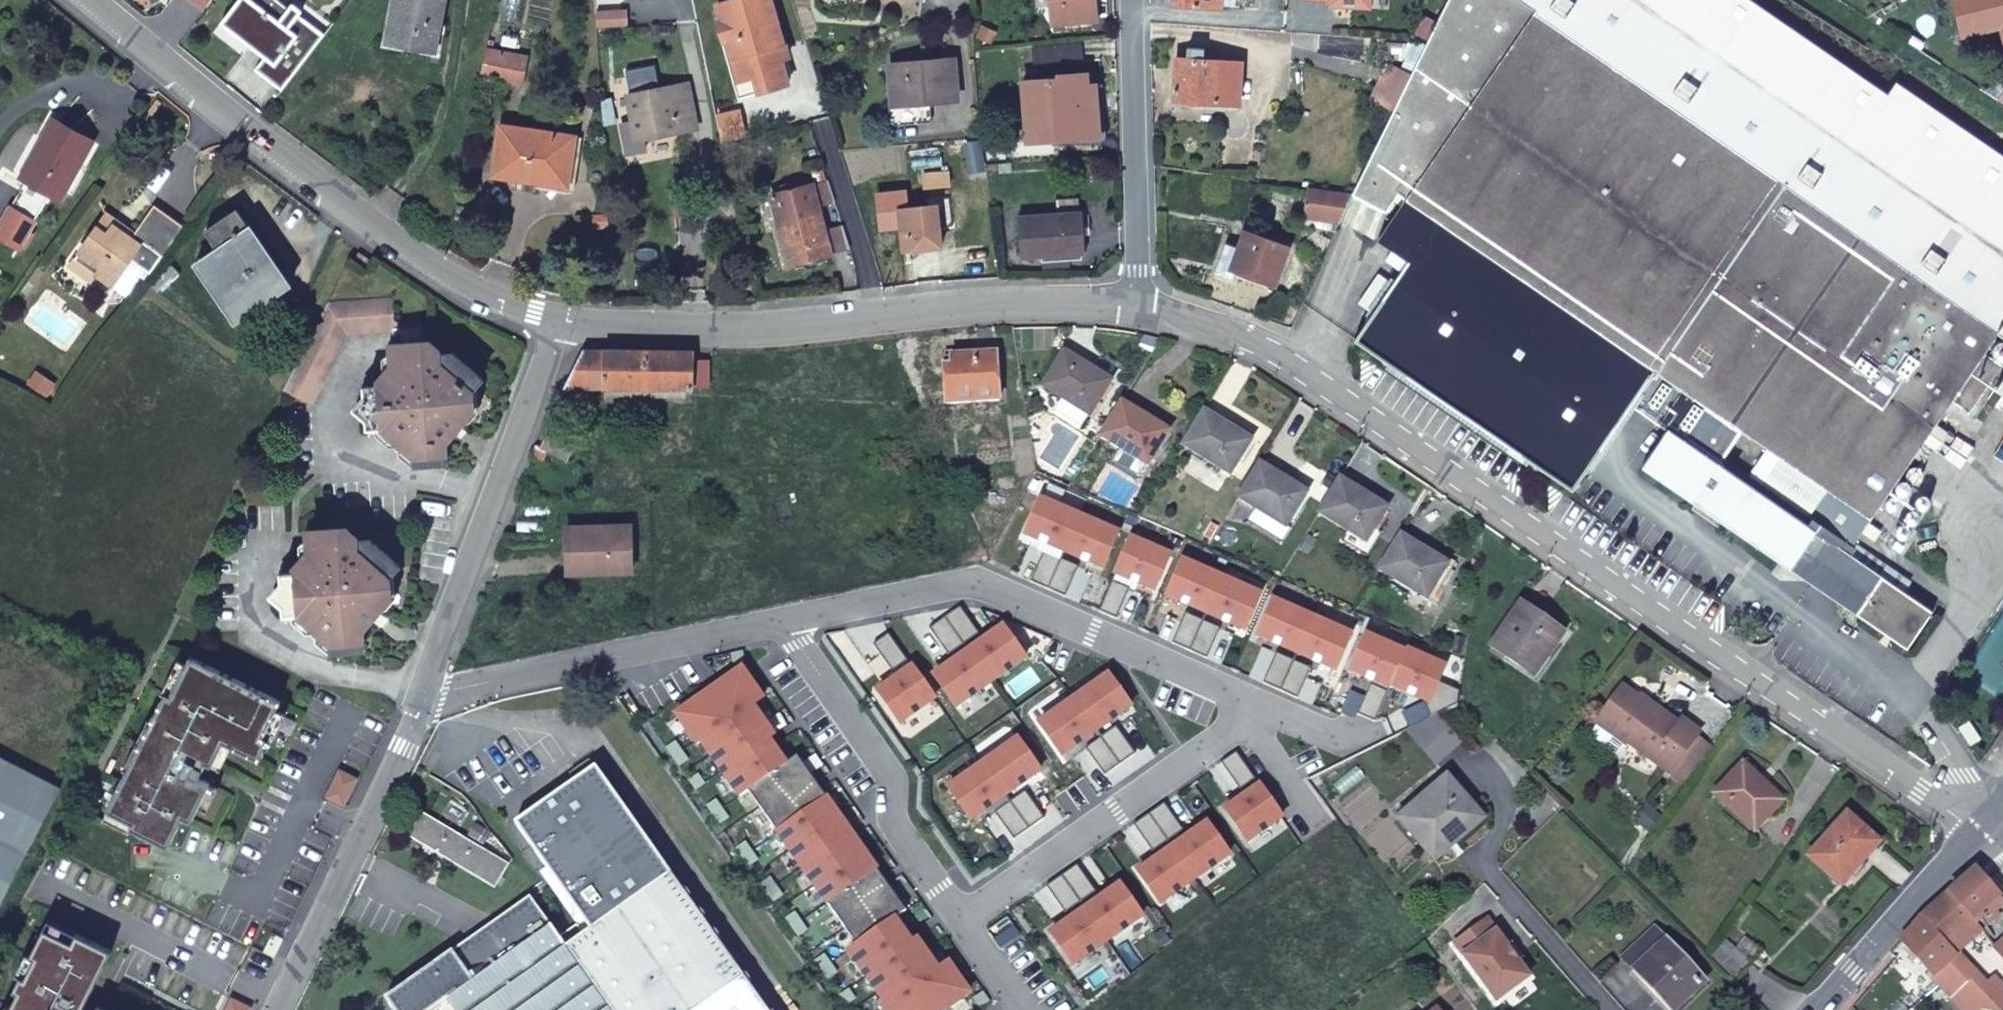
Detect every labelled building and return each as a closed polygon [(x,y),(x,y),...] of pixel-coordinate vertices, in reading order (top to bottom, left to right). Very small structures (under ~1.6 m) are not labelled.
[(299,12),(302,8),(292,0),(289,4),(283,0),(247,0),(230,22),(267,50),(255,66),(281,87),(324,31),(299,12)] [(388,39),(434,47),(443,0),(395,0),(388,39)] [(780,52),(772,54),(770,44),(781,40),(780,35),(771,0),(716,0),(721,38),(725,37),(735,78),(754,73),(758,87),(787,79),(780,52)] [(1054,21),(1095,17),(1094,0),(1052,0),(1054,21)] [(1423,38),(1363,167),(1396,188),(1406,195),(1377,237),(1391,247),(1384,256),(1401,268),(1355,335),(1571,485),(1653,366),(1656,368),(1632,402),(1667,427),(1642,463),(1819,585),(1824,578),(1849,596),(1859,582),(1868,589),(1854,609),(1905,644),(1931,608),(1902,588),(1909,579),(1852,540),(1913,452),(1923,437),(1951,397),(1967,408),(2000,362),(1983,349),(1997,329),(2002,333),(2002,154),(1895,79),(1886,91),(1753,0),(1443,0),(1423,38)] [(1995,0),(1975,0),(1979,19),(1999,14),(1995,0)] [(625,5),(595,7),(596,25),(626,23),(625,5)] [(772,54),(780,52),(787,50),(783,35),(780,35),(781,40),(770,44),(772,54)] [(735,93),(758,87),(754,73),(735,78),(725,37),(721,38),(735,93)] [(1388,39),(1387,55),(1406,55),(1407,40),(1388,39)] [(1174,97),(1219,99),(1221,57),(1203,56),(1204,46),(1188,45),(1187,56),(1176,56),(1174,97)] [(526,55),(486,46),(480,73),(520,81),(526,55)] [(955,56),(890,62),(892,103),(930,99),(959,97),(955,56)] [(1238,100),(1241,58),(1221,57),(1219,99),(1238,100)] [(892,103),(890,62),(884,62),(888,123),(931,119),(930,99),(892,103)] [(1028,138),(1058,136),(1057,124),(1099,122),(1095,82),(1087,82),(1086,71),(1024,78),(1028,138)] [(696,124),(687,80),(628,92),(632,113),(637,113),(642,135),(696,124)] [(62,194),(93,138),(54,117),(24,173),(28,175),(51,188),(62,194)] [(575,133),(500,122),(493,172),(538,180),(540,171),(569,176),(575,133)] [(1057,124),(1058,136),(1100,134),(1099,122),(1057,124)] [(1363,167),(1353,188),(1383,208),(1396,188),(1363,167)] [(948,170),(925,172),(925,184),(949,182),(948,170)] [(51,188),(28,175),(9,209),(16,213),(19,206),(36,215),(51,188)] [(831,187),(828,177),(813,181),(815,190),(831,187)] [(771,192),(773,201),(815,190),(813,181),(771,192)] [(1339,219),(1352,190),(1309,184),(1304,215),(1329,218),(1339,219)] [(835,199),(831,187),(815,190),(818,203),(835,199)] [(815,190),(773,201),(789,262),(830,252),(824,229),(818,203),(815,190)] [(129,255),(151,270),(184,222),(154,202),(131,235),(120,228),(120,221),(106,211),(75,255),(112,280),(129,255)] [(937,204),(901,207),(904,246),(941,242),(937,204)] [(9,209),(0,224),(0,229),(22,241),(36,215),(19,206),(16,213),(9,209)] [(1081,210),(1019,213),(1020,255),(1083,251),(1081,210)] [(1327,226),(1334,229),(1339,219),(1329,218),(1327,226)] [(249,223),(243,227),(284,285),(290,281),(249,223)] [(830,252),(850,246),(843,224),(824,229),(830,252)] [(284,285),(243,227),(202,256),(222,285),(215,290),(225,303),(249,287),(259,303),(284,285)] [(1287,245),(1244,230),(1238,244),(1227,240),(1215,271),(1231,277),(1235,268),(1273,282),(1287,245)] [(374,254),(362,247),(357,255),(370,262),(374,254)] [(195,261),(215,290),(222,285),(202,256),(195,261)] [(171,260),(149,280),(160,290),(180,270),(171,260)] [(235,319),(259,303),(249,287),(225,303),(235,319)] [(396,294),(329,298),(285,384),(311,397),(347,325),(396,322),(397,322),(396,294)] [(424,320),(397,322),(396,322),(396,339),(394,339),(395,360),(396,379),(381,380),(366,381),(369,428),(407,426),(407,439),(416,439),(418,459),(441,458),(448,448),(449,438),(467,416),(465,413),(476,398),(474,384),(485,370),(455,346),(439,347),(439,351),(433,351),(432,337),(425,337),(424,320)] [(1999,335),(1996,336),(1990,344),(1992,353),(2002,356),(2002,337),(1999,335)] [(693,357),(693,347),(584,346),(565,382),(693,383),(693,357)] [(1044,382),(1061,393),(1086,409),(1090,411),(1110,378),(1065,348),(1044,382)] [(996,352),(953,354),(952,361),(945,362),(948,398),(1000,396),(996,352)] [(693,383),(708,383),(709,357),(693,357),(693,383)] [(380,374),(381,380),(396,379),(395,360),(380,374)] [(1086,409),(1061,393),(1054,406),(1078,422),(1086,409)] [(1123,399),(1102,432),(1121,443),(1146,458),(1147,459),(1168,428),(1123,399)] [(1206,407),(1185,441),(1231,470),(1252,436),(1206,407)] [(555,416),(533,452),(542,456),(547,447),(566,455),(580,429),(555,416)] [(1933,445),(1923,437),(1913,452),(1922,459),(1933,445)] [(1138,472),(1146,458),(1121,443),(1113,457),(1138,472)] [(1260,461),(1240,493),(1287,522),(1307,490),(1260,461)] [(1341,476),(1320,509),(1346,525),(1366,538),(1374,526),(1387,504),(1341,476)] [(1043,533),(1066,543),(1079,512),(1040,495),(1025,531),(1041,538),(1043,533)] [(526,501),(525,512),(549,511),(549,500),(526,501)] [(1079,512),(1066,543),(1089,553),(1087,558),(1103,564),(1118,529),(1079,512)] [(542,517),(518,517),(518,529),(542,529),(542,517)] [(308,526),(309,549),(310,566),(294,567),(279,568),(281,616),(319,615),(320,628),(328,628),(330,647),(354,646),(360,637),(362,626),(380,603),(377,601),(389,585),(388,572),(398,560),(369,534),(347,539),(347,523),(308,526)] [(568,526),(569,569),(631,567),(630,524),(568,526)] [(1379,529),(1374,526),(1366,538),(1346,525),(1341,534),(1366,550),(1379,529)] [(1401,532),(1380,565),(1427,594),(1448,561),(1401,532)] [(1131,535),(1118,566),(1141,576),(1139,580),(1155,587),(1170,552),(1131,535)] [(1044,548),(1031,578),(1048,585),(1061,555),(1044,548)] [(310,566),(309,549),(294,561),(294,567),(310,566)] [(1061,555),(1048,585),(1064,593),(1078,562),(1061,555)] [(1186,595),(1209,605),(1223,574),(1184,558),(1168,593),(1184,600),(1186,595)] [(1223,574),(1209,605),(1232,615),(1230,620),(1246,627),(1262,591),(1223,574)] [(1113,578),(1100,608),(1116,615),(1130,585),(1113,578)] [(1824,578),(1819,585),(1854,609),(1868,589),(1859,582),(1849,596),(1824,578)] [(1278,635),(1301,645),(1314,614),(1275,597),(1260,633),(1276,639),(1278,635)] [(1562,631),(1521,602),(1493,643),(1533,672),(1562,631)] [(980,630),(961,603),(946,613),(965,641),(980,630)] [(1187,610),(1174,640),(1191,648),(1204,617),(1187,610)] [(965,641),(946,613),(931,624),(950,651),(965,641)] [(1314,614),(1301,645),(1324,655),(1322,659),(1338,666),(1353,631),(1314,614)] [(1204,617),(1191,648),(1208,655),(1221,624),(1204,617)] [(993,637),(973,651),(992,679),(1027,654),(1004,623),(990,633),(993,637)] [(908,657),(888,630),(873,640),(893,668),(908,657)] [(1371,670),(1394,680),(1407,649),(1368,632),(1353,668),(1369,675),(1371,670)] [(1394,680),(1393,682),(1409,689),(1411,684),(1427,691),(1425,695),(1433,715),(1437,713),(1459,703),(1461,687),(1441,678),(1447,664),(1408,647),(1407,649),(1394,680)] [(1279,650),(1265,680),(1282,687),(1295,657),(1279,650)] [(992,679),(973,651),(952,666),(949,662),(935,672),(957,703),(992,679)] [(280,699),(191,654),(183,670),(171,693),(166,691),(152,719),(157,721),(133,769),(128,767),(109,807),(134,820),(134,821),(131,826),(168,844),(183,814),(191,818),(198,805),(209,781),(198,776),(206,760),(212,763),(224,739),(233,744),(259,757),(269,738),(263,734),(276,707),(280,699)] [(1295,657),(1282,687),(1299,695),(1312,664),(1295,657)] [(174,665),(162,689),(166,691),(171,693),(183,670),(174,665)] [(673,716),(695,746),(702,742),(723,771),(720,773),(740,800),(748,794),(854,944),(845,950),(864,977),(866,975),(887,1005),(881,1009),(946,1009),(971,993),(949,962),(938,970),(917,940),(909,946),(890,918),(903,909),(798,759),(784,769),(765,741),(773,735),(752,706),(763,698),(742,667),(673,716)] [(934,695),(915,668),(895,682),(892,678),(877,688),(900,720),(934,695)] [(1076,696),(1095,723),(1116,709),(1118,713),(1133,703),(1111,671),(1076,696)] [(1373,681),(1360,711),(1377,718),(1390,688),(1373,681)] [(1601,718),(1685,782),(1711,746),(1697,736),(1700,732),(1683,719),(1680,724),(1647,700),(1643,706),(1638,703),(1640,699),(1623,686),(1601,718)] [(1075,738),(1095,723),(1076,696),(1041,720),(1063,752),(1078,742),(1075,738)] [(276,707),(263,734),(269,738),(272,741),(286,712),(276,707)] [(1407,728),(1436,761),(1461,740),(1437,713),(1433,715),(1407,728)] [(133,769),(157,721),(152,719),(148,717),(124,765),(128,767),(133,769)] [(1103,734),(1122,761),(1137,751),(1118,723),(1103,734)] [(1088,745),(1107,772),(1122,761),(1103,734),(1088,745)] [(983,761),(1003,788),(1023,774),(1026,778),(1040,768),(1018,736),(983,761)] [(224,739),(212,763),(221,767),(233,744),(224,739)] [(1257,776),(1238,749),(1223,760),(1242,787),(1257,776)] [(60,783),(0,752),(0,901),(60,783)] [(1783,797),(1742,760),(1714,791),(1754,828),(1783,797)] [(982,803),(1003,788),(983,761),(949,785),(971,817),(985,807),(982,803)] [(347,801),(359,776),(342,768),(330,793),(347,801)] [(589,921),(596,931),(676,874),(601,768),(520,825),(589,921)] [(1442,837),(1476,808),(1448,775),(1399,816),(1434,857),(1448,844),(1442,837)] [(209,781),(198,805),(207,809),(219,786),(209,781)] [(1284,815),(1265,787),(1245,802),(1242,798),(1227,808),(1250,839),(1284,815)] [(1010,799),(1029,826),(1044,816),(1025,788),(1010,799)] [(995,810),(1015,837),(1029,826),(1010,799),(995,810)] [(1184,828),(1165,801),(1150,811),(1170,838),(1184,828)] [(134,820),(109,807),(104,817),(129,830),(131,826),(134,821),(134,820)] [(1482,815),(1476,808),(1442,837),(1448,844),(1482,815)] [(508,861),(423,810),(410,833),(495,883),(508,861)] [(1170,838),(1150,811),(1135,822),(1155,849),(1170,838)] [(1862,858),(1879,839),(1848,811),(1809,854),(1835,877),(1856,853),(1862,858)] [(1197,835),(1177,849),(1196,877),(1231,852),(1209,821),(1195,831),(1197,835)] [(1196,877),(1177,849),(1157,864),(1154,859),(1139,870),(1162,901),(1196,877)] [(1856,853),(1835,877),(1840,882),(1862,858),(1856,853)] [(1097,890),(1078,863),(1063,873),(1082,900),(1097,890)] [(1974,872),(1947,896),(1973,926),(1999,900),(1974,872)] [(1082,900),(1063,873),(1048,884),(1067,911),(1082,900)] [(596,931),(570,949),(563,939),(535,899),(391,1000),(398,1009),(442,1009),(454,1001),(461,1009),(707,1009),(724,997),(751,979),(676,874),(596,931)] [(1110,897),(1089,911),(1109,938),(1143,914),(1121,882),(1107,892),(1110,897)] [(1973,926),(1947,896),(1922,922),(1949,950),(1973,926)] [(1109,938),(1089,911),(1069,925),(1066,921),(1052,931),(1074,963),(1109,938)] [(1487,916),(1455,940),(1497,998),(1529,974),(1487,916)] [(49,919),(45,928),(73,942),(77,933),(49,919)] [(570,949),(596,931),(589,921),(563,939),(570,949)] [(1949,950),(1922,922),(1902,945),(1927,971),(1934,980),(1957,959),(1949,950)] [(1653,925),(1621,954),(1672,1009),(1705,979),(1653,925)] [(5,1009),(84,1009),(113,950),(77,933),(73,942),(45,928),(31,956),(35,959),(26,978),(22,976),(14,991),(19,993),(12,1007),(8,1005),(5,1009)] [(1735,976),(1750,960),(1740,950),(1728,938),(1713,954),(1735,976)] [(1740,950),(1750,960),(1761,947),(1750,938),(1740,950)] [(31,956),(28,955),(18,974),(22,976),(26,978),(35,959),(31,956)] [(1985,986),(1957,959),(1934,980),(1941,988),(1959,1009),(2002,1009),(2002,990),(2000,988),(1993,994),(1985,986)] [(1941,988),(1934,980),(1927,971),(1906,989),(1910,997),(1906,1000),(1913,1009),(1941,988)] [(751,979),(724,997),(707,1009),(772,1009),(751,979)] [(1993,994),(2000,988),(1992,980),(1985,986),(1993,994)]
